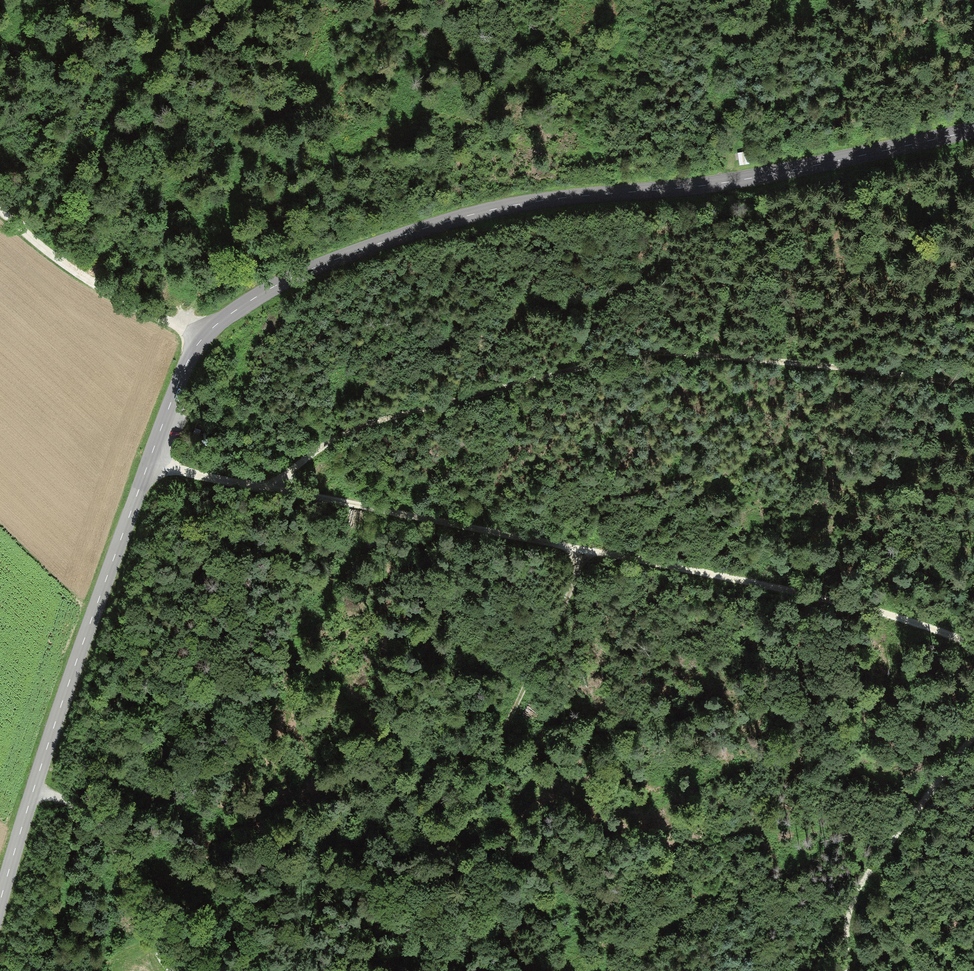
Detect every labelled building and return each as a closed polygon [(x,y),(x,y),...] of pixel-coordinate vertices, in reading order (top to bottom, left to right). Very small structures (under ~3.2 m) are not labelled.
[(735,154),(737,166),(747,165),(746,153),(735,154)]
